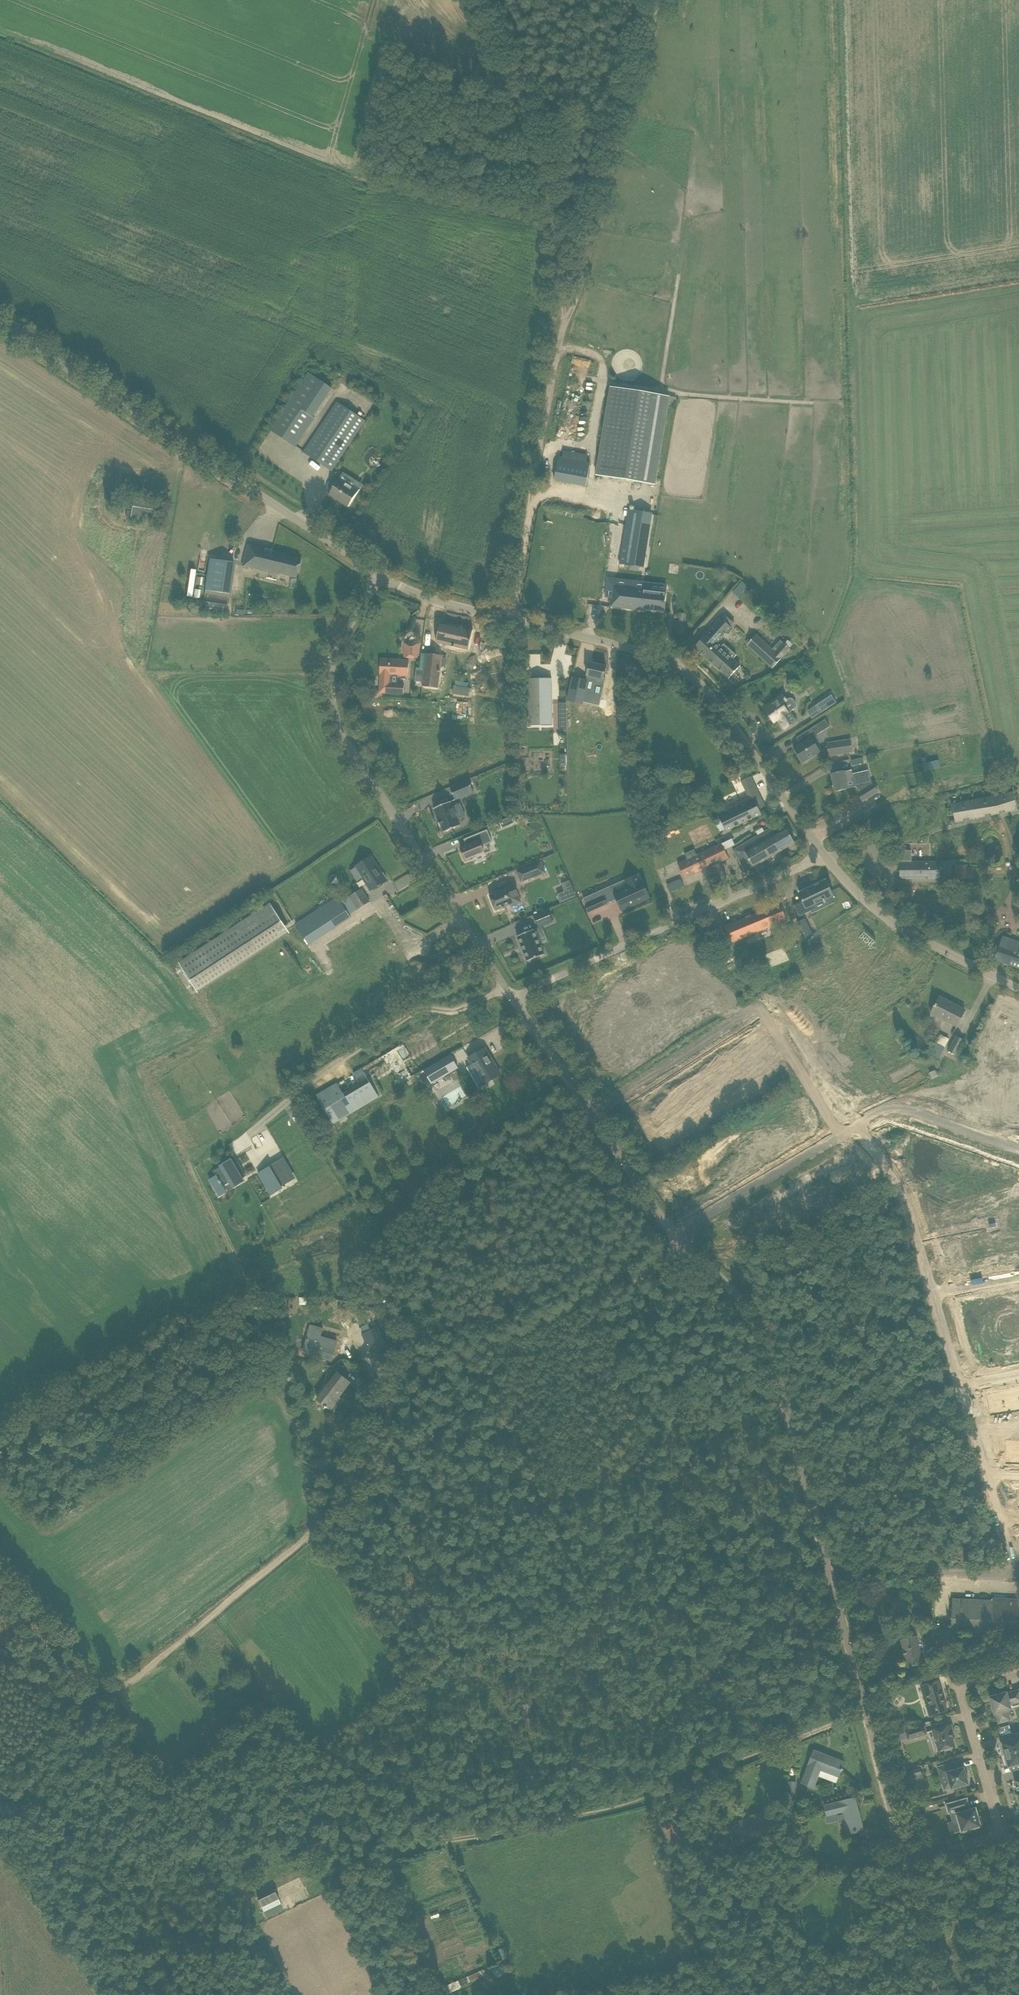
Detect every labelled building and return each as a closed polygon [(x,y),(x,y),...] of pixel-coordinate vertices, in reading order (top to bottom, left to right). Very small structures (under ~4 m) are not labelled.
[(313,416),(332,388),(309,372),(270,430),(296,446),(315,418),(313,416)] [(596,475),(655,485),(670,396),(610,386),(596,475)] [(304,452),(331,470),(365,420),(337,402),(304,452)] [(586,487),(590,462),(559,456),(554,481),(586,487)] [(329,495),(349,507),(360,489),(353,484),(352,486),(340,478),(329,495)] [(122,494),(119,514),(157,520),(160,500),(122,494)] [(630,565),(630,569),(639,571),(640,567),(644,567),(653,513),(628,509),(619,563),(630,565)] [(295,578),(300,560),(283,555),(284,554),(248,545),(243,566),(295,578)] [(205,590),(229,594),(234,563),(210,559),(205,590)] [(657,574),(667,574),(667,563),(657,563),(657,574)] [(684,588),(685,576),(673,575),(672,587),(684,588)] [(196,577),(195,585),(203,586),(204,578),(196,577)] [(734,592),(739,596),(748,586),(743,581),(734,592)] [(194,589),(193,597),(201,598),(202,591),(194,589)] [(611,601),(610,611),(644,612),(644,611),(650,611),(650,612),(654,612),(654,611),(663,611),(664,593),(613,591),(613,601),(611,601)] [(417,608),(411,613),(413,616),(420,611),(417,608)] [(717,643),(735,624),(724,614),(694,647),(729,678),(740,665),(733,659),(737,655),(724,643),(721,647),(717,643)] [(436,643),(468,650),(473,629),(441,622),(436,643)] [(746,645),(772,668),(790,648),(783,641),(775,650),(756,633),(746,645)] [(403,657),(418,658),(418,643),(404,642),(403,657)] [(421,653),(417,686),(422,687),(438,688),(442,656),(426,654),(421,653)] [(409,660),(391,660),(381,659),(380,693),(369,692),(369,697),(382,698),(382,693),(404,694),(404,683),(398,683),(398,676),(408,676),(409,660)] [(572,678),(567,700),(583,704),(585,694),(601,697),(600,698),(601,698),(604,686),(602,685),(604,678),(606,666),(590,662),(587,676),(586,681),(572,678)] [(541,687),(528,687),(528,717),(541,716),(541,723),(552,723),(552,676),(541,677),(541,687)] [(453,686),(453,694),(470,695),(470,687),(453,686)] [(763,708),(774,723),(778,720),(785,730),(797,721),(790,711),(795,707),(796,704),(792,699),(790,699),(787,701),(783,694),(763,708)] [(614,700),(617,717),(625,715),(621,699),(614,700)] [(814,704),(820,713),(828,708),(822,699),(814,704)] [(815,744),(817,734),(830,727),(825,720),(797,738),(800,744),(793,748),(803,763),(820,752),(815,744)] [(826,743),(828,756),(852,752),(850,740),(826,743)] [(844,771),(832,774),(835,792),(845,789),(856,787),(860,793),(858,794),(862,801),(877,792),(878,792),(873,784),(872,785),(871,783),(868,770),(859,772),(853,774),(852,770),(844,772),(844,771)] [(751,776),(741,781),(746,792),(752,790),(754,793),(758,791),(751,776)] [(468,779),(450,787),(455,800),(474,792),(468,779)] [(691,799),(693,804),(704,799),(700,790),(696,792),(698,795),(691,799)] [(1017,810),(1013,791),(995,795),(999,814),(999,812),(1005,810),(1005,813),(1017,810)] [(723,807),(725,811),(718,815),(726,831),(761,814),(759,810),(765,807),(762,801),(756,804),(751,793),(723,807)] [(999,814),(995,795),(984,797),(988,814),(991,813),(991,816),(999,814)] [(988,814),(984,797),(973,800),(977,818),(985,817),(985,815),(988,814)] [(977,818),(973,800),(963,802),(966,819),(969,818),(969,820),(977,818)] [(444,833),(460,826),(450,802),(434,809),(439,820),(438,821),(440,827),(441,826),(444,833)] [(966,819),(963,802),(951,804),(955,823),(963,821),(963,819),(966,819)] [(511,817),(500,821),(502,828),(514,823),(511,817)] [(775,835),(771,828),(733,850),(746,872),(795,843),(786,828),(775,835)] [(462,848),(467,861),(486,853),(484,846),(494,842),(489,830),(465,840),(468,845),(462,848)] [(687,858),(677,863),(685,878),(699,872),(699,871),(728,858),(721,843),(696,854),(694,850),(690,851),(685,854),(687,858)] [(941,875),(941,863),(910,863),(910,861),(911,861),(911,852),(899,852),(899,861),(900,861),(900,863),(899,863),(900,878),(941,878),(941,877),(942,877),(942,875),(941,875)] [(355,868),(350,871),(357,881),(362,878),(370,891),(378,886),(386,881),(385,879),(387,878),(383,872),(382,874),(371,857),(362,862),(355,867),(355,868)] [(520,879),(538,872),(537,869),(543,866),(541,860),(517,871),(520,879)] [(727,880),(719,864),(713,867),(720,883),(727,880)] [(955,868),(955,878),(973,878),(973,868),(955,868)] [(642,881),(640,882),(636,875),(625,880),(629,887),(614,893),(622,910),(649,898),(642,881)] [(666,883),(670,892),(684,887),(680,878),(666,883)] [(794,905),(793,905),(799,917),(811,911),(816,909),(815,908),(814,909),(813,905),(814,904),(823,900),(824,902),(826,902),(825,902),(833,898),(832,896),(833,895),(826,881),(819,885),(819,883),(818,883),(819,885),(815,887),(815,885),(814,885),(815,887),(811,888),(799,894),(802,901),(794,905)] [(510,904),(511,906),(521,902),(513,883),(503,887),(504,889),(489,895),(495,910),(510,904)] [(349,896),(358,909),(370,901),(362,888),(349,896)] [(601,890),(583,898),(586,906),(585,906),(588,912),(607,904),(601,890)] [(296,923),(309,945),(351,917),(337,896),(296,923)] [(241,936),(267,919),(264,914),(273,907),(270,903),(235,925),(241,936)] [(780,904),(724,927),(728,936),(731,943),(745,937),(774,925),(787,920),(784,913),(780,904)] [(548,909),(533,916),(538,928),(553,922),(548,909)] [(541,944),(535,929),(526,933),(517,936),(527,961),(545,954),(541,944)] [(1018,968),(1018,941),(1003,935),(995,960),(1018,968)] [(727,985),(720,990),(730,1006),(738,1001),(727,985)] [(720,990),(713,994),(723,1010),(730,1006),(720,990)] [(713,994),(706,999),(716,1015),(723,1010),(713,994)] [(931,1013),(956,1027),(965,1011),(939,997),(931,1013)] [(706,999),(698,1004),(709,1020),(716,1015),(706,999)] [(698,1004),(691,1008),(702,1024),(709,1020),(698,1004)] [(691,1008),(684,1013),(695,1029),(702,1024),(691,1008)] [(652,1034),(643,1040),(653,1056),(663,1050),(652,1034)] [(929,1055),(938,1060),(949,1039),(940,1034),(929,1055)] [(948,1051),(956,1055),(964,1039),(955,1035),(948,1051)] [(643,1040),(636,1045),(646,1061),(653,1056),(643,1040)] [(636,1045),(629,1049),(639,1065),(646,1061),(636,1045)] [(467,1067),(479,1088),(500,1075),(485,1048),(468,1058),(472,1064),(467,1067)] [(629,1049),(622,1054),(632,1070),(639,1065),(629,1049)] [(622,1054),(612,1060),(623,1076),(632,1070),(622,1054)] [(361,1067),(354,1072),(356,1077),(364,1072),(361,1067)] [(935,1070),(929,1073),(932,1078),(937,1076),(935,1070)] [(686,1074),(678,1080),(688,1096),(697,1090),(686,1074)] [(336,1082),(316,1094),(330,1119),(376,1092),(369,1080),(361,1084),(360,1082),(354,1085),(356,1087),(343,1095),(336,1082)] [(678,1080),(669,1086),(680,1102),(688,1096),(678,1080)] [(669,1086),(660,1091),(671,1107),(680,1102),(669,1086)] [(660,1091),(652,1097),(662,1113),(671,1107),(660,1091)] [(652,1097),(643,1103),(654,1119),(662,1113),(652,1097)] [(802,1119),(793,1125),(802,1141),(812,1136),(802,1119)] [(283,1124),(271,1131),(277,1141),(289,1135),(283,1124)] [(793,1125),(784,1130),(794,1146),(802,1141),(793,1125)] [(784,1130),(775,1135),(785,1152),(794,1146),(784,1130)] [(775,1135),(767,1140),(776,1157),(785,1152),(775,1135)] [(766,1140),(758,1145),(767,1162),(776,1157),(766,1140)] [(758,1145),(749,1151),(758,1167),(767,1162),(758,1145)] [(749,1151),(740,1156),(749,1173),(758,1167),(749,1151)] [(220,1181),(212,1185),(219,1196),(226,1192),(223,1186),(229,1182),(233,1188),(245,1181),(243,1178),(246,1176),(235,1158),(233,1160),(232,1158),(219,1165),(220,1167),(214,1171),(216,1175),(220,1181)] [(277,1163),(259,1174),(271,1195),(277,1191),(276,1189),(288,1182),(277,1163)] [(835,1163),(828,1167),(837,1183),(844,1178),(835,1163)] [(828,1167),(820,1171),(829,1187),(837,1183),(828,1167)] [(820,1171),(813,1176),(822,1191),(829,1187),(820,1171)] [(813,1176),(805,1180),(815,1196),(822,1191),(813,1176)] [(772,1199),(762,1205),(772,1222),(782,1216),(772,1199)] [(762,1205),(754,1209),(764,1227),(772,1222),(762,1205)] [(754,1209),(745,1214),(756,1232),(764,1227),(754,1209)] [(1009,1246),(1000,1248),(1004,1266),(1012,1265),(1009,1246)] [(1000,1248),(992,1249),(995,1268),(1004,1266),(1000,1248)] [(992,1249),(983,1251),(987,1270),(995,1268),(992,1249)] [(983,1251),(973,1253),(977,1271),(977,1272),(987,1270),(983,1251)] [(973,1253),(965,1254),(969,1273),(977,1271),(973,1253)] [(965,1254),(957,1256),(961,1275),(969,1273),(965,1254)] [(957,1256),(948,1257),(952,1276),(961,1275),(957,1256)] [(1010,1292),(1013,1309),(1018,1308),(1018,1291),(1018,1290),(1010,1292)] [(1010,1292),(1002,1293),(1005,1311),(1013,1309),(1010,1292)] [(1002,1293),(993,1295),(997,1312),(1005,1311),(1002,1293)] [(993,1295),(985,1296),(989,1314),(997,1312),(993,1295)] [(985,1296),(977,1298),(980,1315),(989,1314),(985,1296)] [(977,1298),(969,1299),(972,1317),(980,1315),(977,1298)] [(969,1299),(960,1301),(963,1319),(972,1317),(969,1299)] [(378,1323),(363,1329),(370,1346),(377,1343),(383,1360),(392,1357),(378,1323)] [(305,1329),(302,1343),(305,1344),(303,1353),(332,1361),(337,1341),(328,1338),(329,1335),(305,1329)] [(1009,1345),(1012,1362),(1018,1361),(1018,1354),(1017,1343),(1009,1345)] [(1009,1345),(1000,1346),(1004,1364),(1012,1362),(1009,1345)] [(1000,1346),(992,1348),(996,1365),(1004,1364),(1000,1346)] [(992,1348),(984,1349),(987,1367),(996,1365),(992,1348)] [(984,1349),(975,1351),(979,1369),(987,1367),(984,1349)] [(337,1402),(335,1401),(350,1382),(337,1372),(316,1399),(331,1410),(337,1402)] [(1013,1389),(1005,1391),(1009,1410),(1017,1408),(1013,1389)] [(1005,1391),(997,1393),(1000,1411),(1009,1410),(1005,1391)] [(997,1393),(988,1394),(992,1413),(1000,1411),(997,1393)] [(1008,1443),(1007,1462),(1017,1462),(1018,1443),(1008,1443)] [(951,1630),(958,1631),(1018,1633),(1018,1599),(993,1598),(993,1600),(953,1598),(951,1630)] [(958,1631),(951,1630),(944,1629),(944,1641),(958,1642),(958,1631)] [(903,1649),(901,1650),(906,1668),(923,1663),(916,1635),(900,1639),(903,1649)] [(932,1714),(932,1715),(947,1711),(938,1680),(923,1684),(929,1705),(926,1706),(929,1715),(932,1714)] [(1012,1709),(1011,1705),(1018,1703),(1018,1690),(1007,1693),(1006,1692),(992,1696),(990,1699),(994,1714),(996,1713),(998,1723),(1011,1720),(1008,1710),(1012,1709)] [(886,1700),(893,1703),(897,1694),(891,1691),(886,1700)] [(951,1724),(932,1730),(938,1751),(944,1749),(945,1750),(949,1749),(950,1747),(955,1746),(953,1737),(955,1736),(953,1732),(951,1724)] [(905,1731),(908,1740),(927,1734),(924,1725),(905,1731)] [(1009,1725),(999,1728),(1001,1736),(1011,1733),(1009,1725)] [(1006,1754),(1018,1750),(1018,1732),(1011,1734),(1012,1740),(1002,1743),(1003,1745),(1001,1745),(1003,1753),(1005,1752),(1006,1754)] [(801,1783),(814,1788),(821,1769),(839,1776),(844,1762),(814,1750),(801,1783)] [(1006,1754),(1006,1757),(1004,1757),(1006,1764),(1008,1764),(1009,1766),(1018,1763),(1018,1750),(1006,1754)] [(938,1767),(943,1785),(950,1783),(951,1789),(968,1784),(966,1778),(968,1777),(967,1773),(965,1773),(963,1767),(958,1769),(956,1762),(938,1767)] [(907,1771),(909,1779),(922,1775),(920,1768),(907,1771)] [(788,1782),(788,1795),(796,1795),(796,1782),(788,1782)] [(842,1813),(846,1832),(862,1829),(855,1797),(824,1805),(827,1817),(842,1813)] [(969,1810),(968,1807),(969,1807),(966,1799),(947,1804),(949,1812),(951,1812),(954,1824),(959,1822),(962,1831),(964,1830),(964,1832),(971,1831),(970,1828),(980,1826),(980,1823),(982,1823),(980,1817),(978,1817),(975,1808),(969,1810)] [(258,1900),(263,1911),(280,1903),(275,1892),(258,1900)] [(442,1985),(444,1991),(467,1985),(465,1978),(442,1985)]
